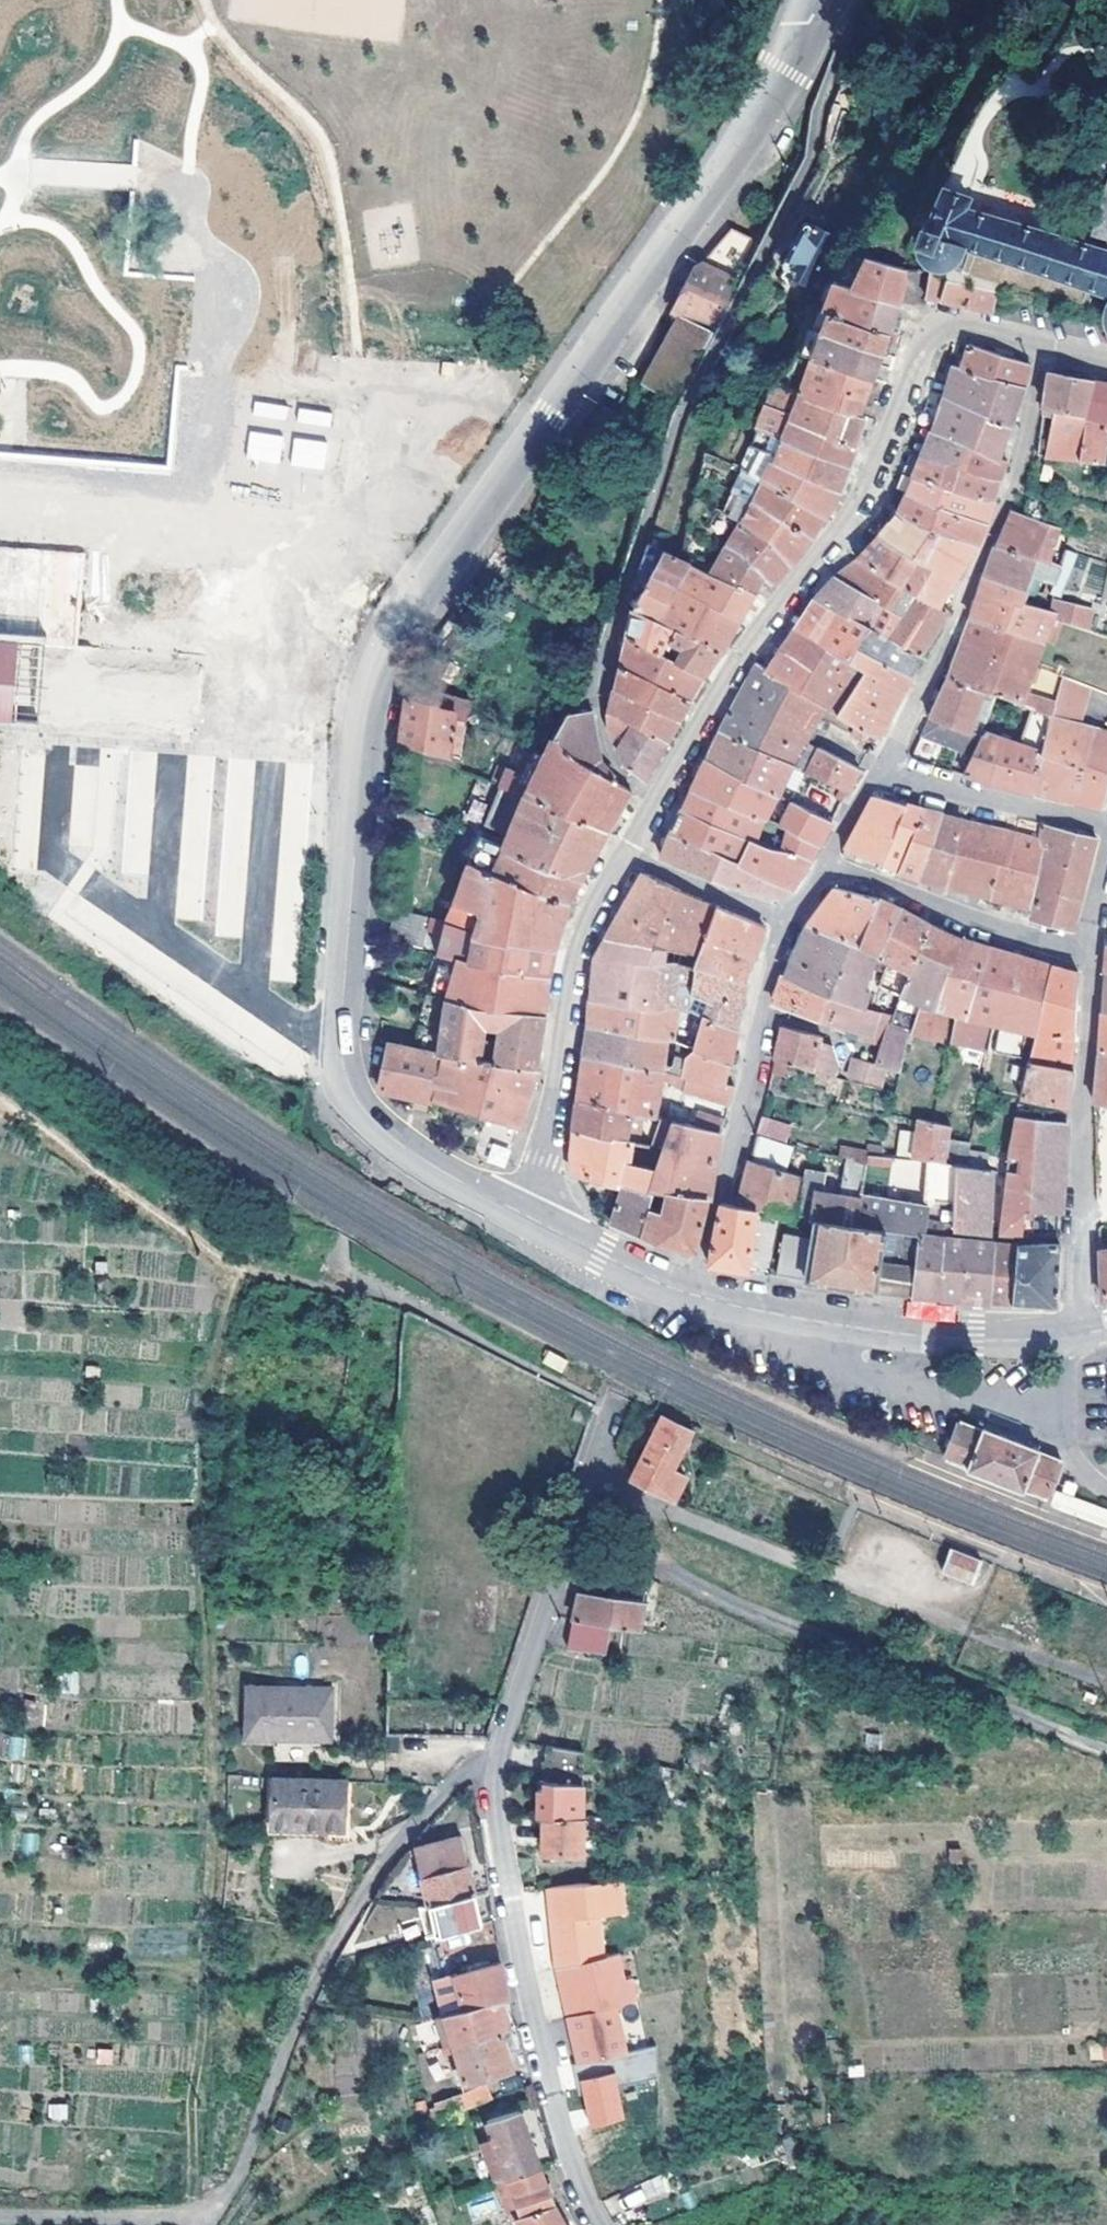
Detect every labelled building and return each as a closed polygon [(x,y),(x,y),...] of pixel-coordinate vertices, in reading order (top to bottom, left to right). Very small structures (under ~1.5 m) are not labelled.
[(295,0),(238,0),(237,20),(293,25),(295,0)] [(399,40),(403,0),(316,0),(314,13),(343,15),(341,34),(399,40)] [(1106,294),(1106,253),(1043,232),(963,207),(966,195),(940,187),(927,228),(922,232),(918,236),(916,241),(916,247),(918,252),(921,257),(925,260),(932,264),(937,263),(942,261),(948,257),(952,251),(953,245),(1106,294)] [(1096,236),(1106,239),(1106,192),(1096,236)] [(808,280),(830,235),(802,220),(798,222),(778,264),(789,270),(801,277),(808,280)] [(692,268),(667,311),(676,316),(711,336),(739,282),(736,280),(755,241),(730,228),(692,268)] [(808,280),(817,284),(839,238),(830,235),(808,280)] [(866,291),(876,259),(862,255),(848,287),(866,291)] [(900,289),(899,272),(899,267),(876,259),(866,291),(894,300),(900,289)] [(947,300),(991,310),(994,293),(995,285),(932,270),(927,269),(926,273),(922,294),(947,300)] [(801,277),(789,270),(784,283),(795,290),(801,277)] [(866,291),(848,287),(837,312),(884,331),(889,315),(894,300),(866,291)] [(884,331),(837,312),(824,307),(815,328),(876,351),(881,339),(884,331)] [(676,316),(641,381),(676,403),(711,336),(676,316)] [(876,351),(815,328),(803,353),(815,358),(868,378),(872,364),(876,351)] [(1023,364),(965,343),(963,346),(961,355),(957,367),(957,369),(984,378),(1017,389),(1022,375),(1023,364)] [(863,390),(868,378),(815,358),(801,393),(855,412),(863,390)] [(944,380),(940,394),(972,409),(984,378),(957,369),(957,367),(949,363),(948,366),(944,380)] [(1045,371),(1038,412),(1047,414),(1042,455),(1102,462),(1106,437),(1106,384),(1086,380),(1045,371)] [(1012,403),(1017,389),(984,378),(972,409),(1005,424),(1012,403)] [(801,393),(777,385),(775,384),(759,411),(852,444),(858,428),(862,415),(855,412),(801,393)] [(994,456),(1005,424),(972,409),(940,394),(934,409),(921,405),(913,421),(918,424),(929,427),(962,443),(994,456)] [(254,415),(284,420),(286,406),(256,401),(254,415)] [(297,410),(297,424),(329,425),(330,411),(297,410)] [(801,456),(846,462),(848,454),(852,444),(759,411),(752,427),(778,442),(801,456)] [(828,502),(836,489),(769,462),(778,442),(752,427),(737,468),(759,480),(819,515),(828,502)] [(954,465),(962,443),(929,427),(923,443),(918,454),(954,465)] [(248,432),(247,460),(280,461),(281,433),(248,432)] [(323,468),(326,440),(292,437),(289,466),(323,468)] [(801,456),(778,442),(769,462),(836,489),(841,476),(846,462),(801,456)] [(1002,459),(994,456),(962,443),(954,465),(948,486),(989,499),(998,472),(1002,459)] [(585,464),(590,453),(581,449),(576,463),(584,466),(585,464)] [(585,464),(597,468),(601,457),(590,453),(585,464)] [(910,476),(948,486),(954,465),(918,454),(914,465),(910,476)] [(948,486),(910,476),(909,479),(897,474),(892,485),(903,491),(896,508),(934,525),(972,543),(980,525),(989,499),(948,486)] [(814,524),(819,515),(759,480),(748,503),(807,537),(814,524)] [(795,552),(807,537),(748,503),(742,512),(731,506),(727,516),(736,520),(786,563),(795,552)] [(883,524),(875,533),(915,556),(934,525),(896,508),(883,524)] [(1002,524),(994,544),(1043,559),(1055,530),(1054,526),(1021,515),(1008,510),(1002,524)] [(778,571),(786,563),(736,520),(731,534),(739,542),(733,556),(759,575),(768,580),(778,571)] [(963,557),(972,543),(934,525),(915,556),(899,583),(934,601),(963,557)] [(755,583),(759,575),(733,556),(693,531),(689,543),(714,555),(707,570),(749,592),(755,583)] [(863,546),(853,558),(899,583),(915,556),(875,533),(863,546)] [(743,603),(749,592),(707,570),(674,555),(645,541),(629,586),(636,590),(629,606),(673,628),(690,592),(736,615),(743,603)] [(985,568),(982,576),(1024,587),(1046,593),(1058,566),(1056,564),(1043,559),(994,544),(985,568)] [(945,608),(934,601),(899,583),(853,558),(831,575),(887,604),(873,630),(914,652),(936,621),(945,608)] [(818,589),(811,598),(873,630),(887,604),(831,575),(818,589)] [(982,576),(979,583),(1022,594),(1024,587),(982,576)] [(972,605),(967,620),(1014,633),(1038,640),(1050,616),(1052,618),(1054,611),(1019,602),(1022,594),(979,583),(972,605)] [(675,629),(716,650),(718,651),(728,631),(736,615),(690,592),(673,628),(675,629)] [(796,619),(791,626),(859,660),(862,654),(873,630),(811,598),(796,619)] [(1052,618),(1084,628),(1088,606),(1057,599),(1055,602),(1054,611),(1052,618)] [(673,628),(629,606),(623,635),(662,657),(675,629),(673,628)] [(953,656),(944,679),(983,692),(991,653),(1001,657),(1014,633),(967,620),(953,656)] [(784,636),(776,645),(845,685),(859,660),(791,626),(784,636)] [(662,657),(698,676),(707,664),(716,650),(675,629),(662,657)] [(911,661),(914,652),(873,630),(862,654),(906,674),(911,661)] [(991,653),(983,692),(996,697),(1020,704),(1023,691),(1029,664),(1038,640),(1014,633),(1001,657),(991,653)] [(685,700),(686,697),(691,688),(698,676),(662,657),(623,635),(618,657),(616,662),(685,700)] [(41,645),(0,642),(0,725),(34,728),(41,645)] [(766,658),(760,667),(786,684),(819,706),(831,712),(845,685),(776,645),(766,658)] [(886,712),(906,674),(862,654),(859,660),(845,685),(831,712),(851,725),(847,734),(861,742),(867,732),(874,736),(886,712)] [(679,710),(685,700),(616,662),(609,660),(605,676),(612,677),(611,688),(674,718),(679,710)] [(737,690),(716,730),(753,746),(786,684),(760,667),(752,662),(737,690)] [(200,701),(183,674),(163,685),(180,713),(200,701)] [(932,704),(925,717),(966,734),(983,692),(944,679),(932,704)] [(403,682),(401,695),(463,710),(465,696),(455,694),(403,682)] [(786,684),(753,746),(788,762),(800,739),(819,706),(786,684)] [(674,718),(611,688),(604,708),(602,707),(603,725),(618,759),(637,727),(662,741),(668,730),(674,718)] [(1023,691),(1020,704),(1033,708),(1046,712),(1050,700),(1023,691)] [(401,695),(396,739),(445,753),(448,739),(459,739),(462,718),(463,710),(401,695)] [(1033,708),(1017,745),(1016,747),(1036,753),(1042,742),(1046,743),(1051,714),(1046,712),(1033,708)] [(562,711),(548,737),(589,767),(597,759),(588,721),(589,709),(576,709),(562,711)] [(1106,771),(1106,731),(1092,725),(1051,714),(1046,743),(1042,742),(1036,753),(1043,756),(1028,791),(1063,799),(1098,806),(1106,775),(1106,771)] [(925,717),(917,735),(966,755),(975,738),(966,734),(925,717)] [(620,765),(641,778),(649,764),(662,741),(637,727),(618,759),(620,765)] [(707,747),(701,758),(773,792),(788,762),(753,746),(716,730),(707,747)] [(981,779),(1001,784),(1016,747),(1017,745),(978,732),(975,738),(966,755),(960,773),(981,779)] [(530,792),(602,832),(609,818),(626,789),(589,767),(548,737),(541,752),(530,778),(506,762),(498,781),(530,792)] [(800,739),(788,762),(802,769),(815,745),(800,739)] [(849,778),(855,766),(815,745),(802,769),(842,789),(849,778)] [(1001,784),(1028,791),(1043,756),(1036,753),(1016,747),(1001,784)] [(807,858),(827,819),(773,792),(701,758),(690,780),(680,803),(666,834),(733,863),(747,835),(807,858)] [(500,843),(576,879),(591,851),(602,832),(530,792),(498,781),(479,822),(504,830),(500,843)] [(882,799),(868,796),(841,848),(878,860),(902,804),(882,799)] [(902,804),(878,860),(894,867),(920,809),(909,806),(902,804)] [(920,809),(894,867),(918,877),(941,882),(960,820),(920,809)] [(960,820),(941,882),(966,889),(985,894),(1009,832),(960,820)] [(1040,860),(1084,872),(1092,838),(1065,830),(1037,822),(1035,838),(1035,843),(1043,846),(1040,860)] [(1009,832),(985,894),(1008,900),(1025,904),(1035,843),(1035,838),(1009,832)] [(528,883),(565,902),(573,885),(576,879),(500,843),(474,834),(465,858),(528,883)] [(657,858),(728,886),(769,896),(787,887),(733,863),(666,834),(660,849),(657,858)] [(796,873),(807,858),(747,835),(733,863),(787,887),(796,873)] [(473,927),(548,948),(555,925),(565,902),(528,883),(465,858),(448,903),(475,908),(476,916),(473,927)] [(1040,860),(1029,906),(1027,917),(1068,927),(1076,900),(1084,872),(1040,860)] [(675,890),(638,872),(618,907),(602,935),(688,957),(697,938),(711,905),(675,890)] [(875,897),(830,886),(819,902),(804,922),(853,942),(875,897)] [(218,896),(218,936),(243,936),(243,896),(218,896)] [(885,902),(875,897),(853,942),(866,949),(874,951),(896,906),(885,902)] [(759,925),(711,905),(697,938),(748,958),(755,937),(759,925)] [(910,914),(896,906),(874,951),(882,954),(907,965),(924,921),(910,914)] [(426,915),(391,907),(384,938),(418,945),(426,915)] [(437,956),(544,976),(547,955),(548,948),(473,927),(442,918),(432,952),(432,955),(437,956)] [(946,932),(924,921),(907,965),(898,992),(896,997),(891,1010),(887,1020),(911,1030),(946,1041),(956,1015),(944,1011),(959,937),(946,932)] [(853,942),(804,922),(784,963),(781,975),(833,990),(864,998),(868,983),(860,980),(866,949),(853,942)] [(589,956),(586,999),(641,1006),(647,963),(665,964),(685,970),(688,957),(602,935),(589,956)] [(984,946),(959,937),(944,1011),(956,1015),(961,1017),(955,1038),(987,1047),(992,1028),(974,1021),(984,946)] [(744,970),(748,958),(697,938),(688,957),(685,970),(739,984),(744,970)] [(984,946),(974,1021),(992,1028),(992,1026),(999,1027),(1022,1031),(1029,1032),(1037,1006),(1047,965),(984,946)] [(443,996),(538,1014),(541,993),(544,976),(437,956),(426,993),(443,996)] [(735,1004),(739,984),(685,970),(665,964),(647,963),(641,1006),(664,1009),(666,1006),(690,1012),(731,1026),(735,1004)] [(1061,969),(1047,965),(1037,1006),(1071,1014),(1073,972),(1061,969)] [(1101,969),(1099,994),(1097,1019),(1106,1020),(1106,970),(1101,969)] [(833,990),(781,975),(778,973),(773,990),(769,1001),(824,1019),(833,990)] [(864,998),(833,990),(824,1019),(843,1025),(842,1030),(855,1034),(859,1024),(869,1028),(877,1004),(864,998)] [(437,1050),(530,1069),(537,1023),(538,1014),(443,996),(434,1049),(437,1050)] [(584,1012),(583,1027),(662,1039),(664,1040),(664,1009),(641,1006),(586,999),(584,1012)] [(887,1020),(891,1010),(877,1004),(869,1028),(866,1035),(871,1037),(880,1040),(887,1020)] [(1067,1068),(1071,1014),(1037,1006),(1029,1032),(1022,1060),(1067,1068)] [(728,1042),(731,1026),(690,1012),(688,1045),(725,1061),(728,1042)] [(1097,1019),(1096,1031),(1095,1051),(1106,1053),(1106,1020),(1097,1019)] [(911,1030),(887,1020),(880,1040),(875,1051),(872,1061),(878,1063),(880,1063),(896,1069),(911,1030)] [(816,1033),(777,1025),(773,1043),(770,1058),(807,1069),(815,1040),(816,1033)] [(580,1043),(579,1052),(654,1070),(662,1039),(583,1027),(580,1043)] [(1022,1031),(999,1027),(993,1055),(1016,1058),(1022,1031)] [(955,1038),(953,1044),(986,1055),(987,1047),(955,1038)] [(381,1057),(374,1087),(428,1097),(437,1050),(434,1049),(382,1040),(381,1057)] [(812,1070),(832,1074),(835,1060),(825,1042),(815,1040),(807,1069),(812,1070)] [(724,1069),(725,1061),(688,1045),(678,1058),(675,1074),(681,1075),(721,1083),(724,1069)] [(428,1097),(515,1127),(520,1113),(525,1100),(529,1076),(530,1069),(437,1050),(428,1097)] [(1095,1051),(1093,1070),(1090,1101),(1106,1104),(1106,1053),(1095,1051)] [(575,1078),(572,1100),(626,1111),(650,1115),(657,1079),(677,1088),(724,1104),(729,1085),(721,1083),(681,1075),(675,1074),(665,1072),(659,1070),(654,1070),(579,1052),(575,1078)] [(878,1063),(872,1061),(872,1062),(854,1057),(845,1054),(840,1071),(874,1082),(880,1063),(878,1063)] [(675,1074),(678,1058),(668,1057),(665,1072),(675,1074)] [(1064,1094),(1067,1068),(1022,1060),(1012,1096),(1062,1102),(1064,1094)] [(836,1086),(838,1077),(832,1074),(812,1070),(810,1079),(836,1086)] [(840,1095),(844,1079),(838,1077),(836,1086),(835,1094),(840,1095)] [(570,1116),(568,1130),(621,1137),(626,1111),(572,1100),(570,1116)] [(1062,1121),(1062,1109),(1054,1108),(1052,1119),(1062,1121)] [(717,1131),(720,1119),(692,1111),(689,1124),(715,1130),(717,1131)] [(1058,1199),(1062,1121),(1052,1119),(1009,1114),(1001,1172),(994,1234),(1024,1233),(1027,1207),(1058,1211),(1058,1199)] [(668,1120),(650,1115),(646,1143),(661,1147),(668,1120)] [(795,1126),(757,1115),(752,1133),(774,1139),(790,1144),(795,1126)] [(927,1121),(915,1119),(913,1131),(894,1130),(890,1156),(924,1161),(941,1163),(947,1125),(927,1121)] [(709,1155),(715,1130),(689,1124),(668,1120),(661,1147),(656,1166),(650,1189),(701,1197),(704,1197),(707,1174),(709,1155)] [(567,1148),(568,1172),(617,1185),(650,1189),(656,1166),(628,1160),(632,1139),(621,1137),(568,1130),(567,1148)] [(774,1139),(752,1133),(748,1149),(746,1161),(766,1167),(774,1139)] [(855,1156),(864,1158),(865,1153),(865,1148),(836,1145),(835,1153),(844,1154),(855,1156)] [(857,1226),(853,1226),(859,1196),(849,1195),(855,1156),(844,1154),(838,1194),(821,1190),(823,1172),(802,1167),(800,1177),(792,1213),(804,1215),(804,1218),(811,1220),(806,1238),(779,1233),(772,1273),(813,1279),(837,1283),(907,1294),(914,1234),(857,1226)] [(867,1154),(866,1173),(886,1174),(887,1156),(867,1154)] [(766,1167),(746,1161),(740,1181),(734,1206),(775,1212),(792,1213),(800,1177),(766,1167)] [(857,1226),(914,1234),(942,1237),(942,1227),(951,1165),(941,1163),(924,1161),(915,1199),(925,1201),(916,1206),(862,1197),(857,1226)] [(962,1166),(951,1165),(942,1227),(955,1228),(973,1231),(981,1170),(962,1166)] [(612,1223),(636,1233),(650,1189),(617,1185),(606,1221),(612,1223)] [(663,1243),(690,1249),(701,1197),(650,1189),(636,1233),(656,1242),(663,1243)] [(720,1265),(727,1266),(728,1262),(744,1265),(752,1217),(773,1222),(775,1212),(734,1206),(717,1201),(703,1263),(720,1265)] [(1097,1205),(1099,1223),(1106,1222),(1106,1203),(1097,1205)] [(765,1268),(773,1222),(752,1217),(744,1265),(765,1268)] [(954,1238),(955,1228),(942,1227),(942,1237),(954,1238)] [(920,1295),(933,1296),(942,1237),(914,1234),(907,1294),(920,1295)] [(999,1301),(1006,1301),(1014,1245),(954,1238),(942,1237),(933,1296),(968,1298),(986,1300),(999,1301)] [(1014,1302),(1052,1304),(1054,1257),(1054,1255),(1055,1241),(1014,1245),(1006,1301),(1014,1302)] [(1095,1249),(1098,1295),(1106,1293),(1106,1247),(1095,1249)] [(944,1458),(964,1465),(979,1424),(960,1417),(944,1458)] [(687,1432),(660,1419),(632,1478),(674,1499),(684,1477),(669,1469),(687,1432)] [(979,1424),(964,1465),(1025,1488),(1041,1447),(979,1424)] [(1069,1457),(1041,1447),(1025,1488),(1053,1499),(1069,1457)] [(950,1548),(940,1574),(973,1585),(982,1559),(950,1548)] [(643,1577),(585,1551),(571,1621),(600,1625),(634,1631),(639,1599),(606,1593),(608,1577),(641,1593),(643,1577)] [(596,1654),(600,1625),(571,1621),(566,1649),(596,1654)] [(245,1686),(244,1732),(245,1737),(326,1738),(326,1734),(327,1687),(245,1686)] [(9,1737),(9,1759),(23,1759),(23,1737),(9,1737)] [(583,1785),(582,1751),(543,1745),(541,1781),(583,1785)] [(342,1831),(345,1780),(273,1776),(270,1826),(342,1831)] [(541,1781),(534,1781),(534,1815),(544,1816),(582,1818),(583,1785),(541,1781)] [(582,1818),(544,1816),(541,1851),(578,1856),(582,1818)] [(21,1832),(21,1853),(38,1853),(38,1833),(21,1832)] [(410,1845),(422,1903),(468,1892),(456,1835),(410,1845)] [(468,1892),(422,1903),(428,1936),(475,1924),(468,1892)] [(422,1903),(413,1905),(419,1938),(428,1936),(422,1903)] [(392,1936),(395,1944),(401,1943),(398,1934),(392,1936)] [(611,1954),(549,1969),(554,1988),(558,1987),(560,1995),(556,1997),(560,2015),(609,2004),(630,1999),(624,1977),(617,1979),(611,1954)] [(461,2010),(492,2001),(500,1998),(497,1980),(494,1962),(450,1970),(451,1974),(460,2005),(444,2009),(441,2010),(442,2015),(461,2010)] [(444,2009),(460,2005),(451,1974),(435,1978),(444,2009)] [(450,2043),(496,2029),(502,2027),(497,2014),(492,2001),(461,2010),(442,2015),(431,2018),(439,2046),(450,2043)] [(609,2004),(560,2015),(571,2061),(620,2050),(609,2004)] [(496,2029),(450,2043),(462,2080),(506,2067),(500,2042),(496,2029)] [(1106,2059),(1106,2042),(1088,2043),(1089,2060),(1106,2059)] [(578,2081),(591,2130),(627,2119),(613,2071),(578,2081)] [(458,2093),(464,2109),(490,2098),(483,2082),(458,2093)] [(433,2108),(439,2120),(457,2112),(452,2099),(433,2108)] [(67,2120),(67,2104),(48,2103),(48,2119),(67,2120)] [(489,2138),(500,2178),(503,2176),(531,2167),(522,2134),(515,2109),(496,2115),(501,2134),(489,2138)] [(649,2224),(650,2224),(762,2182),(748,2144),(680,2170),(686,2187),(642,2204),(649,2224)] [(531,2167),(503,2176),(512,2212),(515,2221),(543,2207),(537,2188),(531,2167)] [(666,2178),(606,2199),(612,2214),(671,2192),(666,2178)] [(543,2207),(515,2221),(512,2222),(514,2224),(556,2224),(543,2207)]
